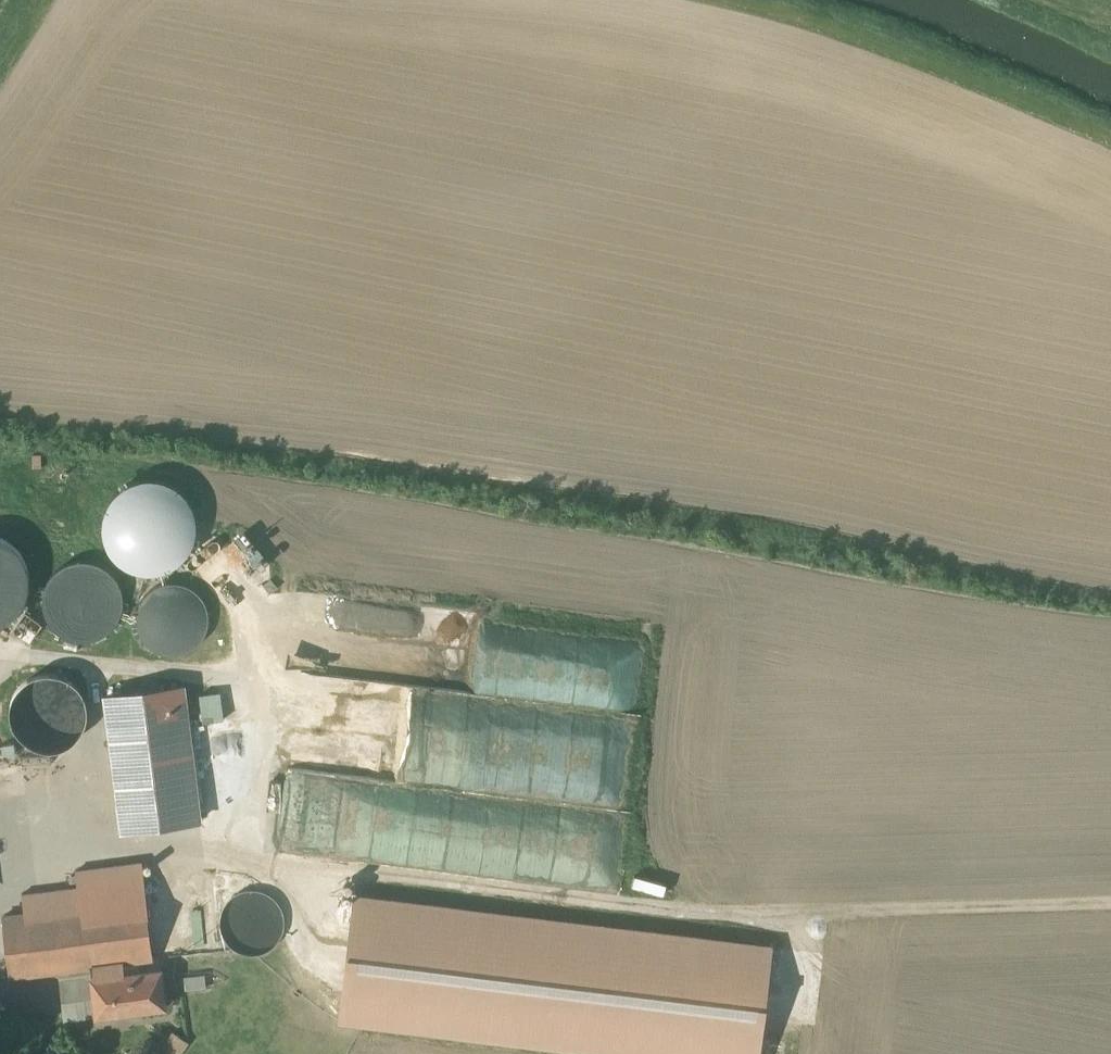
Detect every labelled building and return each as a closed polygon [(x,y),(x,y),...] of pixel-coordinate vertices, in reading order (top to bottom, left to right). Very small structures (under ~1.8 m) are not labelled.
[(101,531),(104,545),(112,558),(123,567),(137,572),(152,572),(166,568),(178,559),(187,547),(191,532),(190,517),(184,503),(174,492),(160,485),(145,482),(131,485),(118,492),(108,503),(102,516),(101,531)] [(26,600),(29,584),(27,568),(19,553),(8,543),(0,540),(0,627),(5,625),(18,614),(26,600)] [(118,621),(122,609),(122,596),(117,584),(110,574),(99,567),(87,564),(74,565),(62,570),(52,579),(46,590),(44,603),(47,616),(53,627),(63,636),(75,641),(87,641),(99,638),(110,631),(118,621)] [(138,617),(140,628),(144,638),(152,646),(162,651),(173,653),(184,651),(194,645),(201,637),(206,626),(207,615),(203,604),(197,594),(188,588),(177,585),(165,585),(155,589),(147,596),(141,606),(138,617)] [(89,722),(90,713),(90,707),(87,698),(83,691),(78,685),(71,679),(63,676),(55,674),(49,673),(40,675),(32,678),(26,682),(21,686),(17,691),(13,699),(11,707),(11,714),(12,722),(15,731),(19,738),(23,742),(29,747),(36,750),(44,753),(52,753),(59,752),(67,749),(73,746),(79,741),(83,735),(87,729),(89,722)] [(181,683),(102,695),(120,833),(200,821),(181,683)] [(65,1019),(166,1018),(165,986),(133,986),(133,963),(147,963),(145,866),(87,867),(87,890),(28,891),(29,914),(12,915),(13,981),(64,981),(65,1019)] [(219,917),(220,928),(225,938),(232,946),(242,951),(253,953),(264,951),(274,946),(282,937),(286,927),(287,915),(284,904),(277,895),(268,888),(257,885),(246,886),(236,890),(227,897),(221,906),(219,917)] [(352,892),(336,1025),(578,1053),(758,1053),(769,946),(352,892)]
